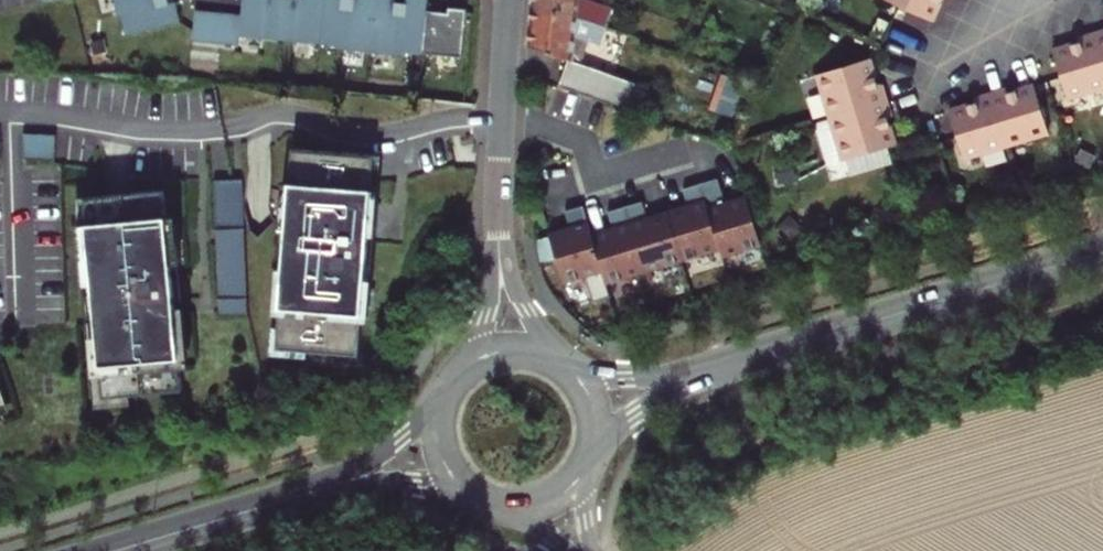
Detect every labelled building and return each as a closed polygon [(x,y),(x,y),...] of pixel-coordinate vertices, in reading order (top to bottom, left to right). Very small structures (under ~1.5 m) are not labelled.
[(121,20),(124,19),(129,38),(183,24),(177,4),(171,5),(170,0),(116,0),(121,20)] [(462,58),(466,9),(447,8),(447,13),(426,11),(427,0),(406,0),(406,4),(396,3),(396,0),(242,0),(240,17),(195,13),(192,43),(238,47),(239,37),(336,46),(336,49),(402,55),(402,52),(462,58)] [(531,7),(578,19),(590,22),(608,27),(614,10),(586,0),(532,0),(531,7)] [(907,9),(931,22),(941,2),(942,0),(888,0),(907,9)] [(528,45),(569,59),(597,69),(600,54),(588,51),(575,47),(578,19),(531,7),(528,45)] [(575,47),(588,51),(590,22),(578,19),(575,47)] [(1093,31),(1102,63),(1102,29),(1093,31)] [(1102,86),(1102,63),(1093,31),(1078,36),(1079,41),(1072,44),(1052,50),(1067,97),(1102,86)] [(560,86),(629,111),(638,83),(597,69),(569,59),(560,86)] [(817,75),(830,117),(888,99),(883,84),(877,85),(869,59),(817,75)] [(728,76),(716,109),(733,115),(744,82),(728,76)] [(990,92),(1006,145),(1048,132),(1034,84),(1014,90),(1006,92),(1004,88),(990,92)] [(949,110),(954,127),(963,159),(1006,145),(990,92),(974,97),(976,102),(968,104),(949,110)] [(888,99),(830,117),(842,160),(895,144),(887,118),(893,116),(888,99)] [(27,131),(26,155),(56,156),(56,132),(27,131)] [(380,160),(299,157),(277,365),(360,371),(380,160)] [(250,311),(246,177),(218,177),(221,312),(250,311)] [(718,177),(700,183),(720,249),(722,256),(761,245),(746,194),(725,200),(718,177)] [(688,204),(667,210),(682,260),(720,249),(700,183),(683,188),(688,204)] [(182,381),(163,196),(88,203),(103,391),(182,381)] [(642,201),(625,206),(645,272),(682,260),(667,210),(647,217),(642,201)] [(556,259),(564,283),(582,278),(589,300),(610,294),(607,284),(591,233),(583,205),(565,211),(569,227),(548,233),(550,237),(556,259)] [(613,227),(591,233),(607,284),(645,272),(625,206),(608,211),(613,227)] [(556,259),(550,237),(536,241),(541,263),(556,259)]
